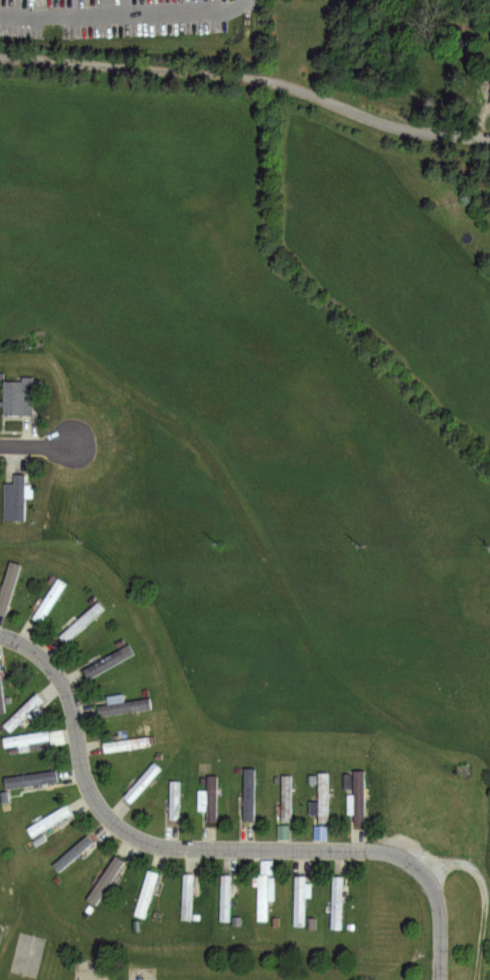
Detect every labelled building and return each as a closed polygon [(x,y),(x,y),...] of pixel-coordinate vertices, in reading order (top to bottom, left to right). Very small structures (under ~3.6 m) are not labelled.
[(22,376),(34,376),(33,415),(4,415),(4,380),(22,381),(22,376)] [(14,474),(25,474),(24,521),(4,521),(5,482),(14,483),(14,474)] [(58,578),(67,583),(41,623),(32,618),(58,578)] [(99,600),(105,607),(66,643),(59,636),(99,600)] [(81,672),(129,645),(134,653),(86,680),(81,672)] [(36,693),(43,700),(37,706),(41,710),(18,731),(15,727),(9,733),(1,725),(36,693)] [(97,706),(107,704),(106,697),(123,694),(124,701),(148,697),(150,707),(99,715),(97,706)] [(3,738),(64,726),(67,743),(19,752),(18,745),(4,747),(3,738)] [(103,743),(147,735),(149,746),(104,753),(103,743)] [(153,762),(160,769),(129,805),(121,798),(153,762)] [(244,769),(254,769),(254,821),(243,821),(244,769)] [(4,778),(57,770),(58,781),(5,788),(4,778)] [(354,772),(364,772),(364,826),(354,826),(354,815),(348,815),(348,794),(354,794),(354,772)] [(319,773),(328,773),(328,822),(318,822),(318,814),(309,814),(309,801),(319,801),(319,773)] [(207,775),(217,776),(216,822),(206,821),(206,812),(198,812),(198,791),(207,791),(207,775)] [(282,776),(291,776),(291,822),(281,822),(282,776)] [(170,780),(180,780),(179,820),(169,820),(170,780)] [(26,828),(67,804),(72,813),(31,837),(26,828)] [(276,839),(287,839),(287,826),(276,826),(276,839)] [(312,840),(325,840),(325,826),(312,826),(312,840)] [(52,864),(86,835),(92,842),(59,872),(52,864)] [(116,855),(124,860),(95,904),(87,898),(116,855)] [(148,870),(158,873),(145,918),(134,915),(148,870)] [(183,874),(193,874),(190,920),(181,919),(183,874)] [(258,874),(268,874),(268,877),(273,877),(274,901),(268,901),(268,922),(258,922),(257,886),(253,886),(253,878),(258,878),(258,874)] [(222,876),(230,876),(229,922),(220,922),(222,876)] [(296,876),(305,877),(305,884),(312,884),(312,899),(306,899),(305,927),(293,927),(296,876)] [(332,877),(343,877),(342,929),(331,929),(332,877)]
